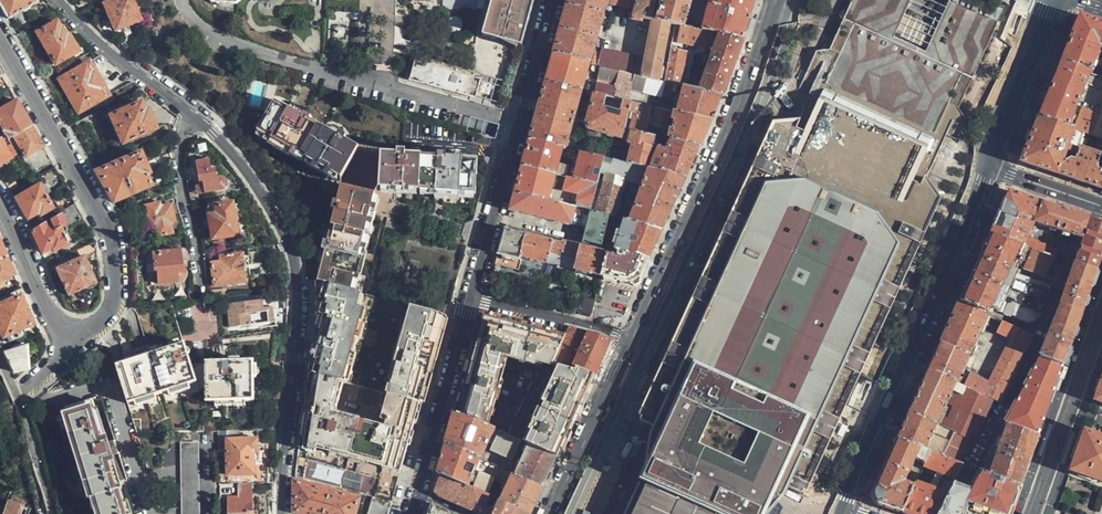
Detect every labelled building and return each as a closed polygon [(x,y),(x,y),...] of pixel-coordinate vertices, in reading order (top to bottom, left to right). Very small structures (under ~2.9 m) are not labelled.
[(4,13),(8,20),(22,12),(25,13),(29,10),(29,8),(38,2),(37,0),(0,0),(0,6),(4,13)] [(131,0),(114,0),(104,4),(107,13),(108,13),(114,29),(139,19),(131,0)] [(484,31),(482,36),(522,47),(535,0),(485,0),(484,31)] [(554,55),(589,63),(601,67),(658,80),(660,70),(665,71),(666,65),(662,64),(669,24),(655,21),(653,21),(644,66),(640,61),(623,57),(622,58),(595,52),(593,60),(590,59),(606,3),(636,10),(633,19),(641,22),(643,18),(650,20),(656,0),(654,0),(569,0),(564,18),(554,55)] [(690,0),(660,0),(655,21),(669,24),(673,25),(677,26),(682,26),(683,25),(690,0)] [(755,0),(710,0),(702,29),(702,30),(743,39),(749,20),(755,0)] [(1061,63),(1089,72),(1099,47),(1101,48),(1101,23),(1080,15),(1070,38),(1061,63)] [(66,36),(62,27),(60,28),(56,22),(54,23),(37,32),(55,65),(59,62),(77,51),(68,35),(66,36)] [(738,52),(743,39),(702,30),(702,29),(683,25),(682,26),(677,26),(673,25),(670,44),(675,45),(676,42),(714,50),(700,89),(722,96),(732,69),(738,52)] [(664,81),(676,84),(680,85),(686,51),(669,48),(666,65),(665,71),(664,81)] [(550,68),(547,82),(581,90),(589,63),(554,55),(550,68)] [(415,60),(481,80),(482,75),(416,56),(415,60)] [(475,99),(481,80),(415,60),(409,80),(475,99)] [(107,98),(86,63),(59,80),(78,115),(107,98)] [(1089,72),(1061,63),(1057,71),(1044,103),(1039,116),(1067,126),(1071,117),(1089,72)] [(622,100),(627,101),(630,88),(670,98),(672,87),(675,88),(676,84),(664,81),(658,80),(601,67),(595,94),(606,96),(622,100)] [(539,107),(530,140),(563,148),(565,148),(581,90),(547,82),(539,107)] [(715,113),(722,96),(700,89),(682,85),(677,113),(711,122),(715,113)] [(634,112),(637,103),(627,101),(622,100),(619,111),(603,107),(606,96),(595,94),(586,125),(589,128),(623,139),(623,138),(628,139),(629,131),(625,129),(629,111),(634,112)] [(5,135),(7,140),(13,137),(30,126),(27,120),(16,102),(0,111),(0,123),(4,131),(3,132),(5,135)] [(342,145),(333,139),(305,122),(296,117),(273,102),(256,131),(257,132),(268,138),(289,151),(299,157),(301,158),(320,169),(326,172),(342,145)] [(151,131),(139,103),(130,108),(110,117),(122,144),(151,131)] [(644,134),(652,107),(637,103),(634,112),(629,131),(644,134)] [(667,130),(672,111),(656,108),(651,125),(667,130)] [(965,117),(955,108),(936,151),(948,156),(965,117)] [(1067,126),(1074,129),(1101,139),(1101,108),(1099,116),(1081,110),(1078,119),(1071,117),(1067,126)] [(706,133),(711,122),(677,113),(671,140),(700,148),(706,133)] [(296,117),(305,122),(307,119),(298,114),(296,117)] [(1067,126),(1039,116),(1031,137),(1022,161),(1057,173),(1063,158),(1074,129),(1067,126)] [(51,162),(30,126),(13,137),(25,157),(27,156),(36,170),(40,171),(43,171),(46,169),(47,167),(48,164),(51,162)] [(693,163),(700,148),(671,140),(666,152),(650,147),(653,136),(649,135),(644,134),(629,131),(628,139),(627,143),(633,145),(628,165),(685,179),(693,163)] [(268,138),(257,132),(255,135),(266,142),(268,138)] [(485,136),(475,134),(473,142),(488,146),(491,139),(485,136)] [(335,136),(333,139),(342,145),(344,141),(335,136)] [(268,138),(266,142),(264,145),(285,158),(287,155),(289,151),(268,138)] [(529,145),(522,167),(555,175),(567,178),(597,184),(599,179),(600,173),(603,158),(581,153),(576,169),(558,164),(563,148),(530,140),(529,145)] [(10,159),(0,141),(0,164),(10,159)] [(355,152),(342,145),(326,172),(338,180),(355,152)] [(1057,173),(1076,179),(1095,186),(1101,188),(1101,186),(1101,172),(1095,169),(1100,154),(1079,147),(1074,161),(1063,158),(1057,173)] [(299,157),(289,151),(287,155),(297,160),(299,157)] [(110,197),(113,202),(148,186),(143,176),(147,174),(138,154),(95,173),(110,197)] [(614,161),(622,162),(623,156),(615,154),(614,161)] [(394,191),(394,157),(379,158),(379,191),(394,191)] [(478,157),(444,157),(433,157),(402,158),(394,157),(394,191),(397,191),(420,191),(423,191),(438,191),(463,191),(478,191),(478,157)] [(320,169),(301,158),(299,162),(318,173),(320,169)] [(673,207),(685,179),(628,165),(622,162),(614,161),(603,158),(600,173),(642,185),(630,221),(662,231),(673,207)] [(226,186),(227,182),(225,179),(221,178),(217,179),(215,169),(210,169),(209,161),(196,163),(196,167),(199,182),(203,182),(205,193),(223,190),(225,189),(226,186)] [(926,175),(930,165),(914,167),(906,184),(919,190),(926,175)] [(517,185),(515,194),(548,202),(555,175),(522,167),(517,185)] [(575,208),(590,212),(597,184),(567,178),(564,190),(578,194),(575,208)] [(590,212),(609,216),(614,217),(622,186),(599,179),(597,184),(590,212)] [(15,199),(26,219),(40,212),(42,214),(51,209),(37,186),(15,199)] [(337,204),(371,213),(374,200),(375,199),(341,190),(337,204)] [(999,212),(990,233),(1024,245),(1029,232),(1033,221),(1041,201),(1009,190),(999,212)] [(438,191),(438,196),(438,199),(463,199),(463,195),(463,191),(438,191)] [(74,203),(68,193),(55,201),(61,211),(74,203)] [(515,194),(510,210),(586,228),(581,245),(601,250),(609,216),(590,212),(575,208),(548,202),(515,194)] [(1083,238),(1090,218),(1084,216),(1068,211),(1041,201),(1033,221),(1083,238)] [(74,203),(61,211),(49,219),(52,224),(46,228),(44,223),(32,231),(41,253),(51,249),(52,252),(66,245),(59,228),(64,225),(70,227),(84,220),(74,203)] [(238,236),(232,203),(209,207),(213,239),(238,236)] [(175,222),(170,204),(156,207),(155,204),(145,206),(146,211),(150,228),(155,228),(156,236),(172,233),(170,223),(175,222)] [(321,261),(317,280),(350,289),(354,276),(358,277),(363,262),(358,260),(360,252),(364,240),(365,237),(370,216),(371,213),(337,204),(334,212),(329,234),(326,244),(324,251),(321,261)] [(370,216),(365,237),(368,238),(374,220),(374,217),(370,216)] [(1096,270),(1101,253),(1101,223),(1090,218),(1083,238),(1074,263),(1096,270)] [(656,243),(662,231),(630,221),(623,219),(613,253),(622,255),(623,253),(648,260),(656,243)] [(502,237),(495,265),(518,271),(521,261),(519,260),(520,256),(547,263),(553,242),(504,230),(502,237)] [(323,243),(326,244),(329,234),(318,231),(316,242),(323,243)] [(1029,232),(1024,245),(1051,254),(1056,241),(1029,232)] [(1024,245),(990,233),(979,256),(968,281),(959,302),(987,314),(991,307),(998,311),(999,310),(1028,322),(1038,322),(1052,285),(1012,271),(1018,256),(1026,259),(1023,268),(1044,275),(1051,254),(1024,245)] [(96,252),(95,241),(77,250),(80,257),(56,270),(68,296),(84,287),(86,289),(88,290),(90,290),(94,287),(95,283),(84,258),(96,252)] [(553,242),(547,263),(574,269),(580,249),(553,242)] [(181,269),(179,249),(152,250),(152,254),(154,273),(157,273),(158,282),(178,280),(180,279),(183,277),(184,275),(185,269),(181,269)] [(312,259),(321,261),(324,251),(321,250),(317,249),(315,250),(312,259)] [(574,269),(601,276),(607,255),(580,249),(574,269)] [(364,252),(360,252),(358,260),(363,262),(366,262),(368,254),(364,252)] [(643,271),(648,260),(623,253),(622,255),(621,259),(607,255),(601,276),(601,277),(637,285),(643,271)] [(250,278),(248,256),(243,257),(241,255),(220,257),(221,262),(211,263),(212,267),(214,286),(245,283),(244,278),(250,278)] [(0,259),(0,281),(4,290),(17,283),(5,257),(0,259)] [(1040,358),(1063,366),(1070,344),(1086,300),(1096,270),(1074,263),(1040,358)] [(286,284),(285,273),(259,276),(260,287),(286,284)] [(350,289),(355,290),(358,277),(354,276),(350,289)] [(317,280),(315,279),(316,298),(317,323),(316,334),(312,357),(310,372),(342,382),(359,386),(419,404),(421,404),(445,316),(443,315),(421,309),(355,290),(350,289),(317,280)] [(17,292),(0,299),(0,332),(3,338),(6,340),(9,341),(12,340),(15,339),(18,336),(18,333),(18,330),(31,324),(17,292)] [(590,314),(594,299),(583,297),(579,311),(590,314)] [(421,309),(443,315),(446,306),(424,300),(421,309)] [(269,323),(268,310),(264,310),(264,301),(228,305),(230,327),(269,323)] [(987,314),(959,302),(949,325),(941,343),(969,356),(987,314)] [(524,357),(532,324),(489,313),(479,320),(473,342),(454,412),(488,426),(508,353),(524,357)] [(966,387),(993,398),(1002,402),(1034,335),(1003,321),(997,332),(1014,339),(992,383),(972,375),(966,387)] [(553,365),(567,333),(532,324),(524,357),(541,362),(506,435),(521,441),(529,445),(556,457),(562,445),(594,375),(576,369),(574,371),(568,368),(566,369),(553,365)] [(570,327),(567,333),(553,365),(566,369),(568,368),(574,371),(576,369),(594,375),(603,357),(611,341),(570,327)] [(969,356),(941,343),(931,364),(929,370),(957,382),(969,356)] [(118,364),(130,402),(138,400),(137,397),(156,391),(157,394),(171,390),(171,387),(190,381),(191,384),(197,382),(192,363),(186,344),(151,354),(129,361),(121,363),(118,364)] [(3,353),(13,373),(28,369),(27,347),(27,346),(3,353)] [(126,354),(129,361),(151,354),(149,346),(143,348),(126,354)] [(207,386),(207,402),(217,402),(217,406),(246,405),(246,402),(256,402),(256,378),(259,378),(259,365),(256,365),(256,360),(242,361),(242,358),(231,358),(231,360),(206,361),(206,362),(207,386)] [(1009,426),(1038,436),(1054,390),(1063,366),(1040,358),(1013,407),(1004,424),(1009,426)] [(192,363),(197,382),(201,381),(201,388),(207,386),(206,362),(192,363)] [(957,382),(929,370),(920,391),(910,412),(938,424),(951,396),(957,382)] [(391,502),(419,404),(359,386),(355,402),(382,411),(379,426),(334,414),(342,382),(310,372),(307,388),(302,418),(299,434),(296,455),(294,475),(349,490),(359,493),(373,497),(391,502)] [(2,378),(0,379),(0,396),(8,393),(2,378)] [(171,387),(171,390),(173,395),(192,388),(191,384),(190,381),(171,387)] [(966,387),(957,382),(951,396),(955,398),(942,425),(946,427),(935,453),(956,461),(966,439),(973,442),(993,398),(966,387)] [(137,397),(138,400),(139,405),(159,399),(157,394),(156,391),(137,397)] [(118,490),(116,490),(106,458),(110,457),(106,440),(101,441),(91,411),(94,410),(92,402),(66,410),(94,498),(95,497),(100,513),(125,513),(118,490)] [(488,426),(454,412),(447,436),(445,443),(480,459),(487,443),(494,428),(488,426)] [(901,431),(898,439),(930,452),(935,453),(946,427),(942,425),(938,424),(910,412),(901,431)] [(145,431),(145,420),(136,420),(137,431),(145,431)] [(991,475),(1020,486),(1028,463),(1038,436),(1009,426),(991,475)] [(494,428),(487,443),(493,445),(490,451),(512,461),(521,441),(506,435),(494,428)] [(257,443),(256,431),(219,433),(219,454),(227,454),(227,476),(254,476),(254,484),(267,483),(267,444),(257,443)] [(1067,477),(1069,477),(1087,484),(1101,489),(1101,437),(1083,431),(1067,477)] [(876,503),(903,513),(915,485),(923,467),(930,452),(898,439),(891,455),(876,488),(874,492),(874,497),(874,500),(876,503)] [(480,459),(445,443),(438,466),(436,473),(440,475),(467,486),(469,485),(480,459)] [(199,445),(182,445),(182,513),(200,513),(199,445)] [(548,474),(556,457),(529,445),(515,475),(542,488),(548,474)] [(935,453),(930,452),(923,467),(954,479),(961,463),(956,461),(935,453)] [(23,487),(31,486),(26,457),(20,458),(23,487)] [(501,469),(496,481),(505,486),(499,500),(528,513),(530,513),(542,488),(515,475),(501,469)] [(1020,486),(991,475),(977,469),(970,490),(962,513),(1011,513),(1015,502),(1020,486)] [(472,486),(488,494),(495,477),(491,474),(489,476),(479,472),(472,486)] [(440,475),(434,492),(441,498),(447,501),(476,513),(493,513),(495,510),(485,506),(490,496),(488,494),(472,486),(469,485),(467,486),(440,475)] [(294,511),(306,513),(353,513),(359,493),(349,490),(347,497),(294,482),(294,511)] [(970,490),(952,483),(946,496),(938,513),(962,513),(970,490)] [(903,513),(906,513),(938,513),(946,496),(915,485),(903,513)] [(31,486),(23,487),(21,487),(13,488),(11,493),(5,513),(36,513),(31,486)] [(254,493),(239,493),(239,490),(225,490),(226,498),(228,498),(228,513),(253,513),(254,493)] [(391,502),(373,497),(368,513),(388,513),(391,502)] [(499,500),(495,510),(493,513),(528,513),(499,500)] [(431,504),(427,513),(453,513),(431,504)]
